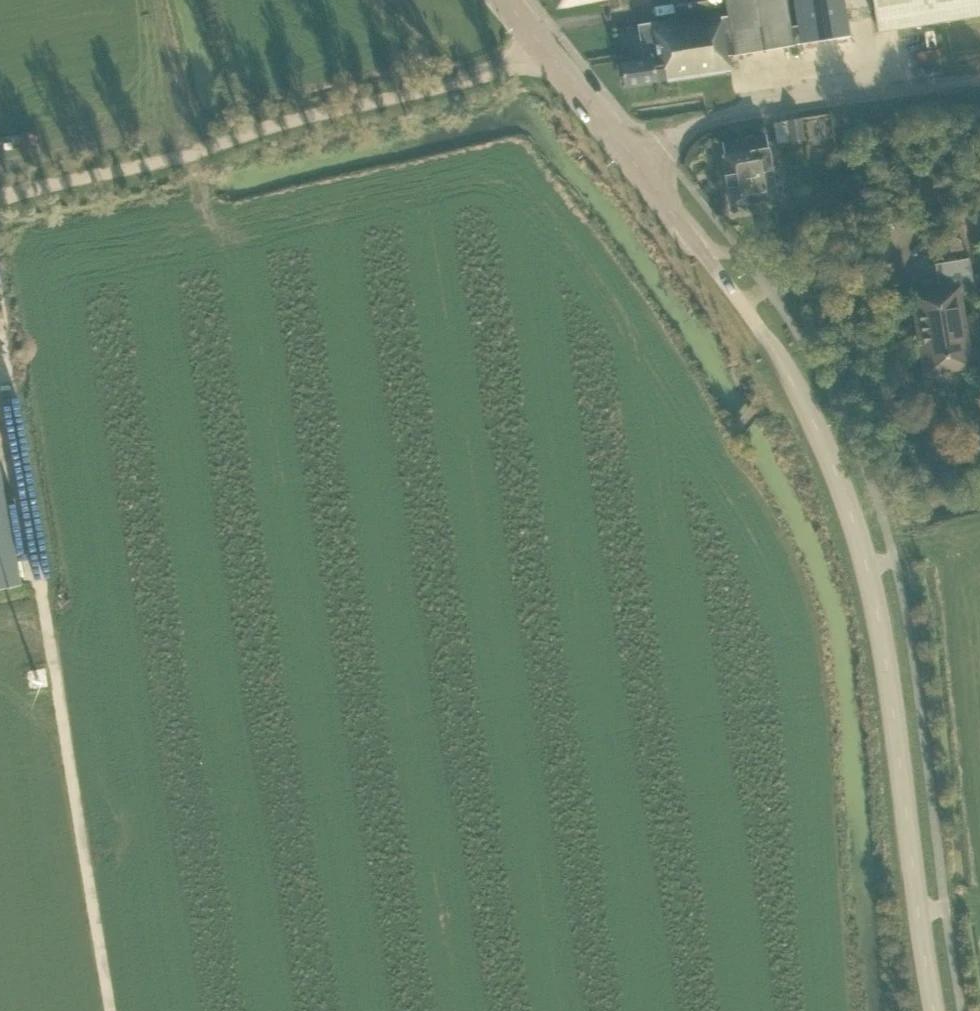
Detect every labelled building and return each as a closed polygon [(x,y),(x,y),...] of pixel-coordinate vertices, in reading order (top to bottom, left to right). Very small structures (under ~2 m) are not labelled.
[(612,10),(628,7),(627,0),(610,0),(612,10)] [(727,15),(722,16),(721,11),(647,23),(638,24),(644,60),(620,63),(624,85),(667,79),(667,82),(731,71),(728,56),(728,55),(734,55),(793,45),(850,36),(846,14),(844,0),(794,0),(798,25),(790,26),(786,0),(725,0),(727,15)] [(677,13),(708,8),(706,0),(675,0),(677,13)] [(874,10),(876,26),(877,32),(979,15),(979,0),(872,0),(874,10)] [(657,15),(673,13),(672,4),(656,6),(657,15)] [(787,120),(791,142),(805,140),(801,118),(787,120)] [(777,198),(768,147),(766,135),(721,143),(731,206),(777,198)] [(960,259),(935,264),(937,277),(962,272),(960,259)] [(971,270),(962,272),(965,291),(974,290),(971,270)] [(918,293),(912,294),(917,324),(920,324),(921,332),(918,332),(920,345),(926,347),(929,368),(948,364),(949,370),(967,367),(965,353),(970,352),(964,315),(959,316),(954,287),(925,292),(925,294),(918,295),(918,293)] [(0,478),(0,630),(28,624),(0,478)]
